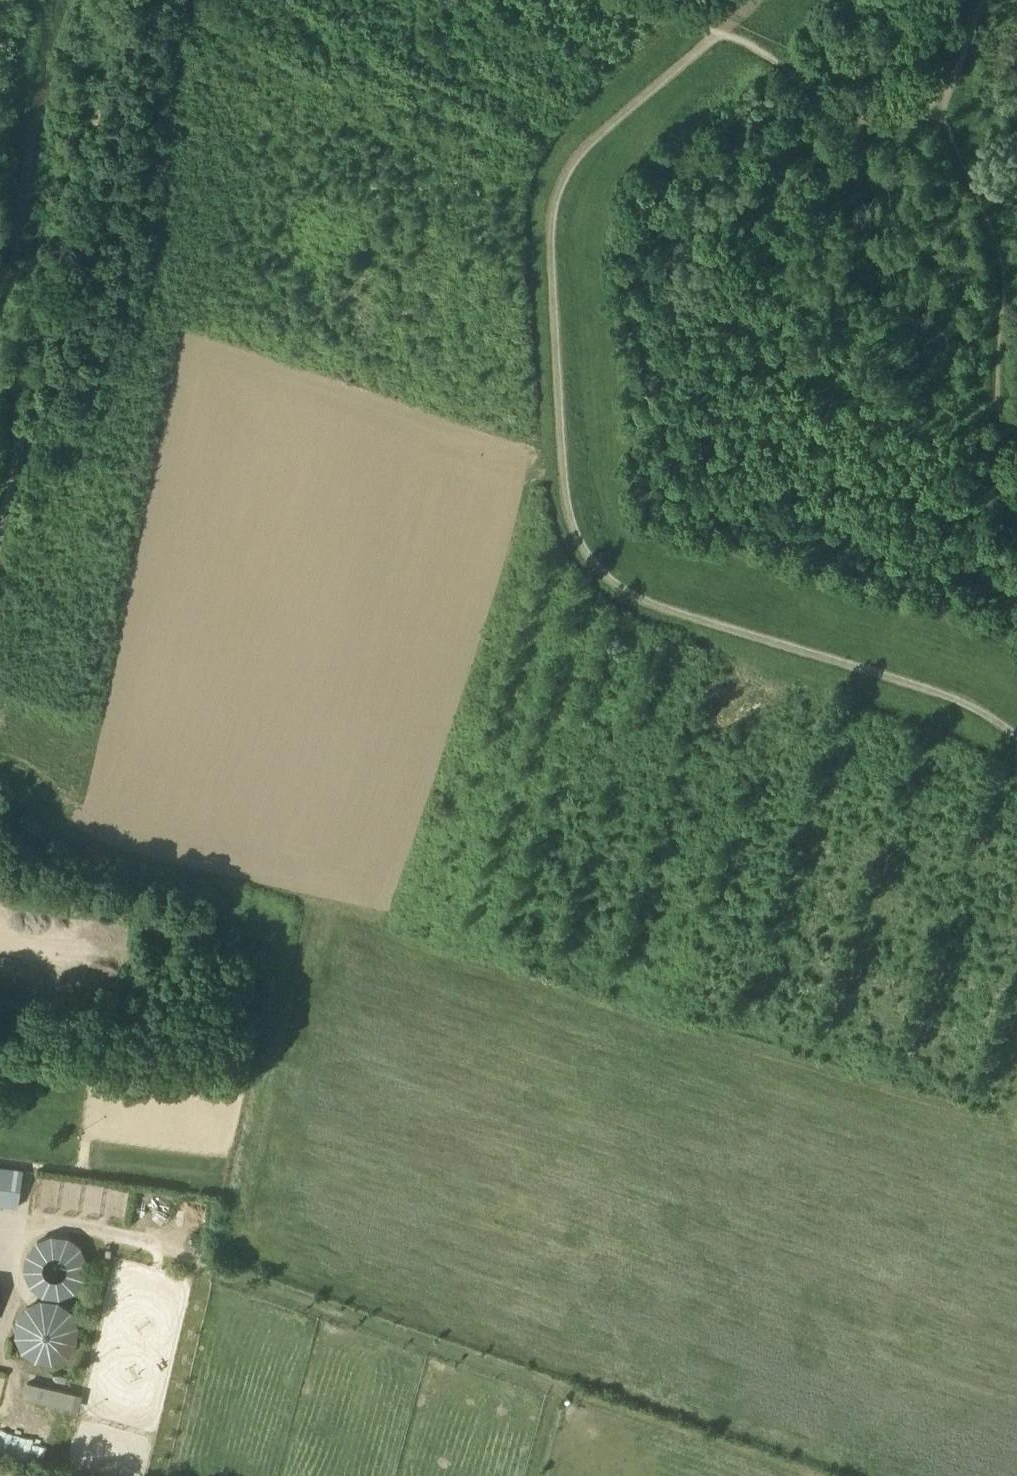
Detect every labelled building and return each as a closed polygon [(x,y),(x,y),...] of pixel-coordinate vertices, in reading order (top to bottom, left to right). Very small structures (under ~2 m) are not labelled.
[(0,1165),(0,1204),(18,1206),(23,1168),(0,1165)] [(22,1285),(29,1294),(37,1301),(48,1305),(59,1304),(70,1300),(78,1293),(83,1284),(86,1274),(85,1264),(80,1254),(73,1247),(64,1241),(54,1239),(44,1241),(34,1245),(26,1253),(21,1263),(20,1274),(22,1285)] [(76,1353),(80,1343),(80,1333),(77,1323),(71,1315),(63,1309),(53,1305),(43,1306),(33,1309),(24,1316),(18,1325),(16,1336),(17,1347),(22,1357),(30,1364),(40,1369),(51,1370),(61,1367),(70,1361),(76,1353)]
